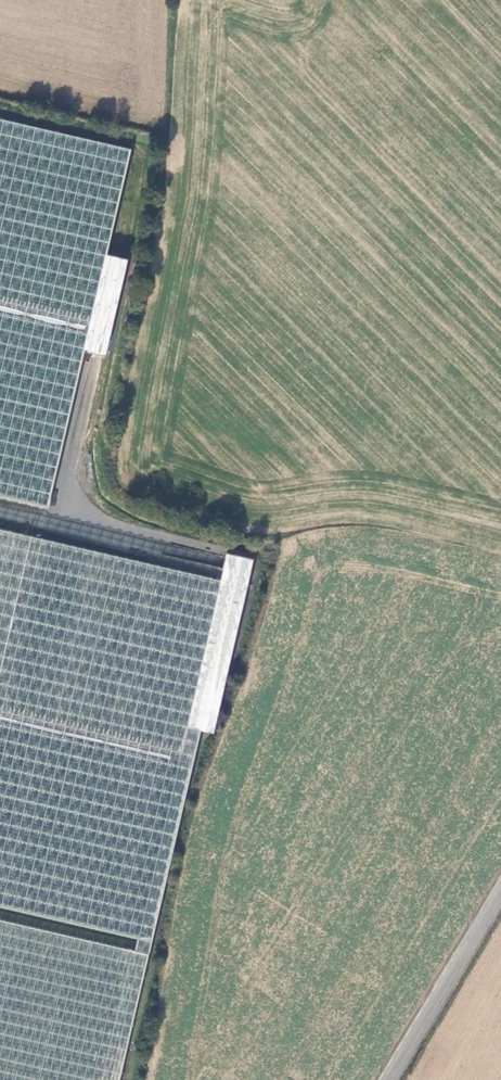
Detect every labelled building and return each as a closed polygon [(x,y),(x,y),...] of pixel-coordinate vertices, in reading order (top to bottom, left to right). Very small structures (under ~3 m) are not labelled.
[(0,119),(0,498),(47,509),(130,149),(0,119)] [(190,741),(229,574),(0,521),(0,697),(190,741)] [(144,940),(190,741),(0,697),(0,906),(144,940)] [(0,912),(0,1079),(119,1079),(150,946),(0,912)]
